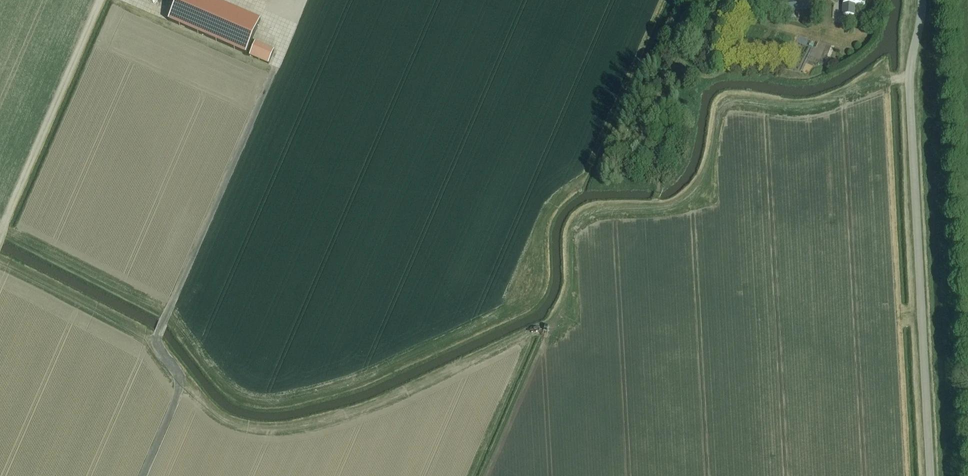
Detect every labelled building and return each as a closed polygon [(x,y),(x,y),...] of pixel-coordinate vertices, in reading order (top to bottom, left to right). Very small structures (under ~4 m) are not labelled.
[(168,21),(246,54),(260,20),(215,0),(177,0),(168,21)] [(813,8),(812,0),(792,0),(794,10),(813,8)] [(854,4),(865,5),(865,0),(843,0),(843,4),(843,14),(854,14),(854,4)] [(262,28),(281,38),(286,27),(268,17),(262,28)]
